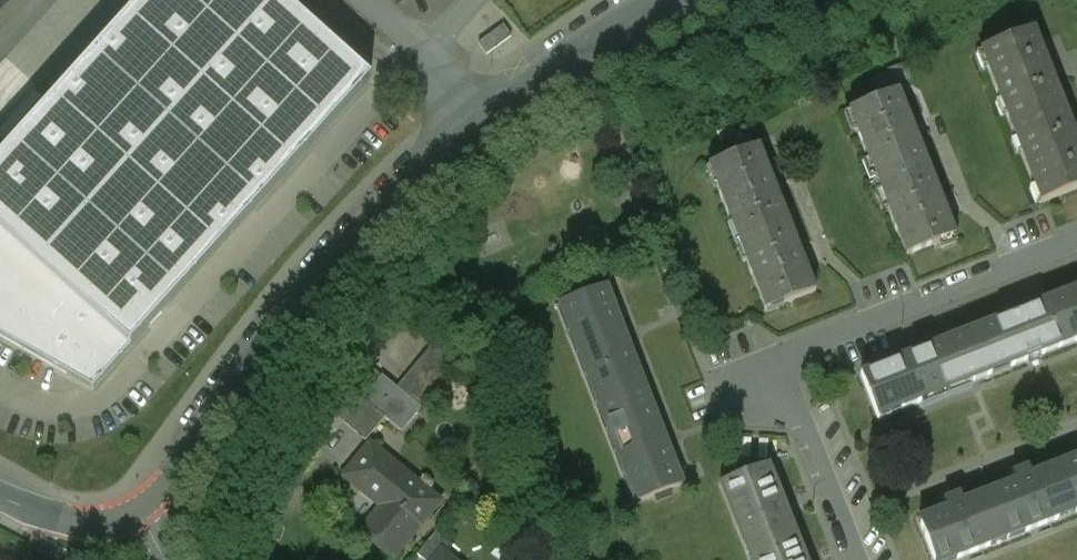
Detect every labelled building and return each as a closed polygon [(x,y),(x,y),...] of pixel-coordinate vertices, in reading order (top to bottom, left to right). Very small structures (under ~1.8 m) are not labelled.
[(288,0),(148,0),(0,165),(0,331),(100,390),(375,75),(288,0)] [(491,51),(517,37),(511,26),(485,40),(491,51)] [(980,51),(981,53),(986,51),(992,65),(986,67),(1000,102),(1005,100),(1010,113),(1005,115),(1015,140),(1020,138),(1025,152),(1020,154),(1034,188),(1039,186),(1045,200),(1039,202),(1040,204),(1076,190),(1076,140),(1072,127),(1066,129),(1063,122),(1069,119),(1059,94),(1053,96),(1050,88),(1056,86),(1042,51),(1035,54),(1032,46),(1039,44),(1034,30),(980,51)] [(956,237),(899,92),(849,112),(906,257),(956,237)] [(758,148),(708,167),(765,312),(815,293),(758,148)] [(681,486),(604,288),(560,305),(637,503),(681,486)] [(958,336),(957,335),(945,340),(946,341),(908,356),(908,355),(896,360),(897,361),(860,375),(878,420),(921,402),(920,401),(969,382),(970,383),(1076,341),(1076,289),(1049,300),(1048,299),(1036,304),(1036,305),(1005,317),(1006,318),(992,324),(992,323),(958,336)] [(446,328),(396,388),(421,408),(465,354),(456,332),(446,328)] [(381,376),(363,361),(362,362),(363,363),(348,379),(366,395),(381,376)] [(396,388),(382,376),(381,376),(366,395),(362,399),(385,418),(385,419),(402,433),(422,409),(421,408),(396,388)] [(362,399),(342,423),(365,442),(385,419),(385,418),(362,399)] [(438,502),(370,446),(345,477),(361,490),(365,485),(386,503),(362,532),(379,546),(378,547),(392,559),(438,502)] [(962,502),(959,495),(939,502),(942,510),(918,520),(934,559),(939,559),(956,553),(958,559),(990,546),(988,540),(1027,524),(1030,530),(1058,518),(1055,512),(1076,505),(1076,457),(1030,476),(1027,468),(1008,475),(1011,483),(962,502)] [(720,485),(749,559),(805,559),(768,466),(720,485)] [(417,556),(421,559),(437,559),(443,553),(450,545),(437,533),(417,556)]
